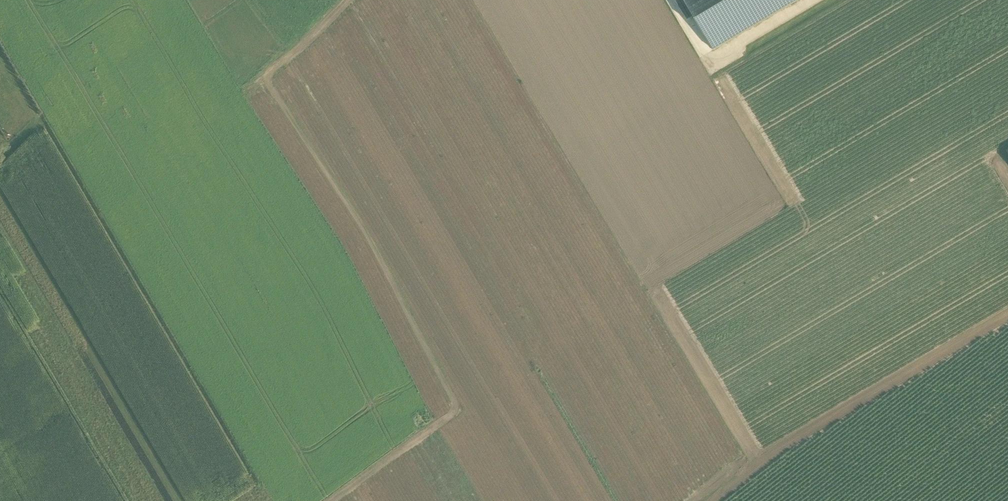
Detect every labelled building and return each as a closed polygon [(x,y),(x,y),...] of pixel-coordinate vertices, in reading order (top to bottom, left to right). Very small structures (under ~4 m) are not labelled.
[(686,19),(693,15),(712,48),(794,0),(675,0),(686,19)]
